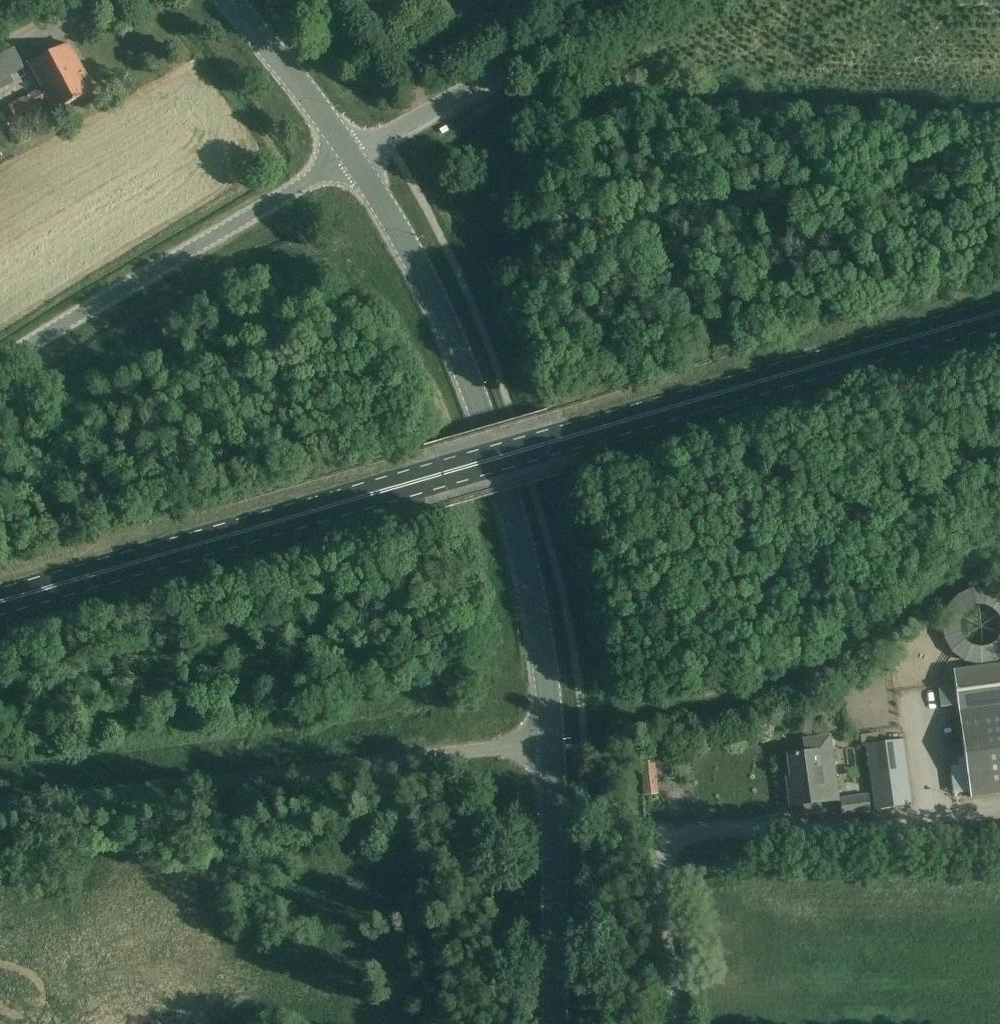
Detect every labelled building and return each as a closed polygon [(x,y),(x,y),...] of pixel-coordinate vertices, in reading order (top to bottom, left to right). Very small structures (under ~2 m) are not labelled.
[(69,44),(51,54),(30,65),(42,89),(9,107),(15,119),(49,101),(55,113),(94,92),(69,44)] [(24,68),(14,48),(0,56),(0,81),(24,68)] [(999,794),(999,666),(954,672),(971,798),(999,794)] [(911,806),(903,740),(867,745),(876,811),(911,806)] [(789,789),(791,807),(825,803),(837,802),(834,775),(822,777),(819,752),(789,756),(793,788),(789,789)] [(841,800),(843,815),(869,812),(867,797),(841,800)]
